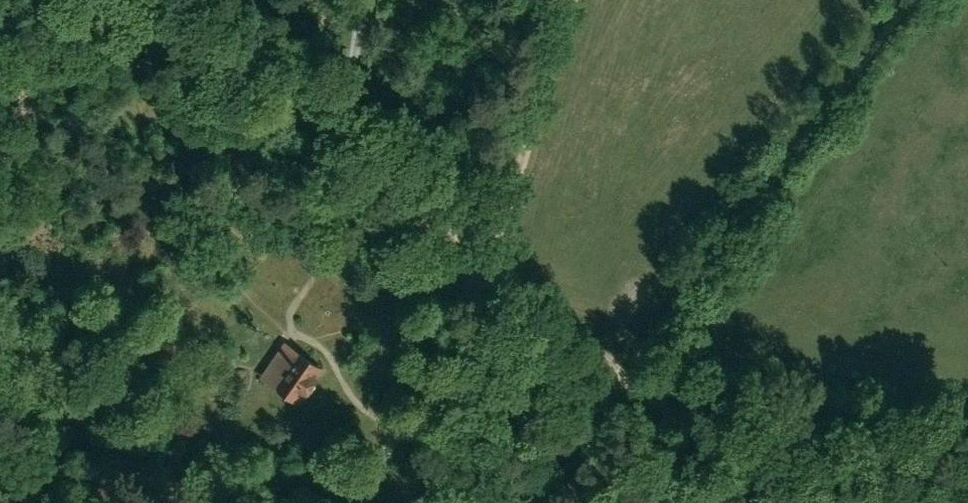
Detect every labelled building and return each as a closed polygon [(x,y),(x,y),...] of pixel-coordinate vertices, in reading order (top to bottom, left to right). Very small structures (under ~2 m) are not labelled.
[(297,401),(320,370),(286,345),(263,377),(297,401)]
